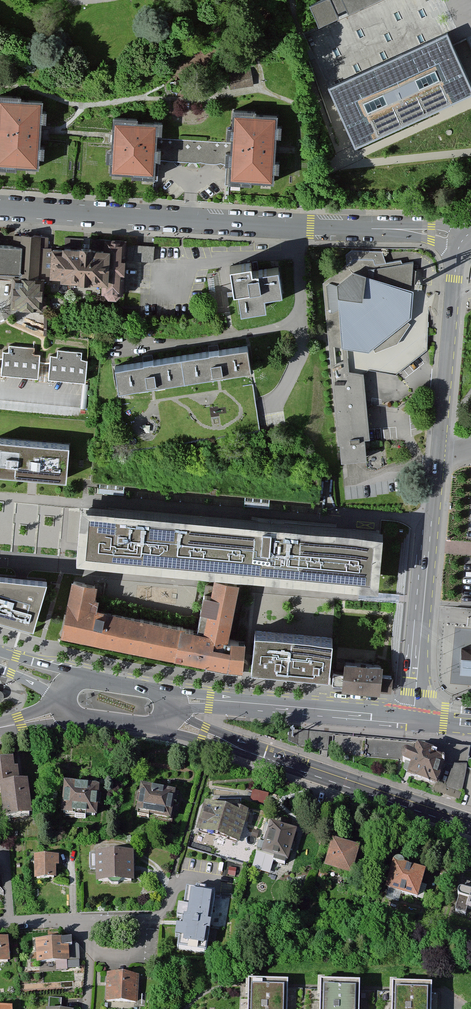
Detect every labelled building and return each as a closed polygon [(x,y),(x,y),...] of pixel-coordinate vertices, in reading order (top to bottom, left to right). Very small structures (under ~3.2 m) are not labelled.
[(311,5),(320,27),(339,18),(336,13),(347,8),(349,13),(379,0),(322,0),(311,5)] [(439,30),(326,83),(353,140),(466,87),(439,30)] [(229,91),(253,86),(249,68),(225,73),(229,91)] [(1,100),(0,109),(0,167),(37,169),(42,103),(1,100)] [(278,115),(233,114),(231,188),(277,189),(278,115)] [(158,125),(113,124),(112,173),(157,173),(158,125)] [(21,276),(21,281),(13,281),(12,309),(43,311),(44,282),(50,283),(50,278),(60,279),(60,282),(105,284),(105,295),(123,295),(124,263),(153,264),(153,248),(125,247),(125,242),(108,241),(108,250),(94,249),(94,247),(78,247),(78,248),(61,247),(61,253),(41,252),(42,238),(21,237),(20,249),(0,248),(0,275),(21,276)] [(363,374),(349,372),(346,348),(343,347),(337,285),(354,273),(408,291),(423,279),(401,261),(386,264),(382,253),(351,252),(344,258),(345,268),(323,286),(337,444),(340,444),(341,462),(367,459),(365,439),(369,439),(363,374)] [(255,265),(228,268),(232,295),(240,294),(243,312),(269,309),(268,297),(285,295),(282,269),(256,272),(255,265)] [(354,273),(337,285),(343,347),(346,348),(368,351),(411,319),(413,292),(408,291),(354,273)] [(368,351),(346,348),(349,372),(363,374),(368,368),(396,372),(427,348),(428,306),(419,286),(423,279),(408,291),(413,292),(411,319),(368,351)] [(138,361),(112,365),(116,392),(251,370),(246,343),(220,348),(138,361)] [(9,354),(3,354),(2,361),(1,375),(38,379),(39,364),(40,357),(33,356),(33,349),(10,347),(9,354)] [(58,358),(50,358),(49,365),(48,380),(85,383),(87,362),(81,361),(82,353),(59,351),(58,358)] [(49,365),(39,364),(38,379),(38,382),(48,383),(48,380),(49,365)] [(66,486),(69,445),(0,439),(0,480),(66,486)] [(270,518),(84,503),(80,554),(376,579),(381,528),(270,518)] [(47,579),(0,573),(0,616),(33,625),(47,579)] [(325,674),(326,641),(255,638),(254,671),(325,674)] [(346,660),(343,688),(392,694),(394,678),(382,676),(383,665),(346,660)] [(333,734),(289,730),(288,741),(320,750),(328,751),(329,738),(333,738),(333,737),(333,734)] [(416,744),(333,737),(333,738),(332,749),(350,756),(412,762),(413,756),(416,744)] [(469,750),(416,744),(413,756),(408,753),(404,753),(401,755),(400,758),(401,761),(404,764),(411,767),(409,778),(435,786),(434,792),(459,800),(465,769),(467,762),(469,750)] [(0,750),(0,812),(32,807),(22,746),(0,750)] [(101,776),(64,772),(60,806),(97,810),(101,776)] [(178,782),(140,777),(135,811),(174,816),(178,782)] [(205,792),(195,827),(238,839),(247,803),(205,792)] [(298,827),(270,817),(258,851),(287,860),(298,827)] [(361,843),(331,832),(318,872),(348,882),(361,843)] [(59,851),(35,850),(34,876),(58,877),(59,851)] [(134,852),(94,853),(95,885),(135,884),(134,852)] [(427,864),(394,854),(383,888),(417,899),(427,864)] [(236,868),(229,867),(228,875),(235,876),(236,868)] [(463,876),(456,908),(470,911),(470,877),(463,876)] [(179,938),(177,949),(206,954),(215,895),(187,891),(185,909),(179,908),(177,919),(183,920),(182,928),(176,927),(175,938),(179,938)] [(0,935),(0,956),(9,955),(6,934),(0,935)] [(66,935),(35,938),(37,960),(68,957),(66,935)] [(141,969),(106,969),(106,997),(141,997),(141,969)] [(248,986),(247,1008),(287,1008),(288,987),(248,986)] [(321,989),(320,1008),(359,1008),(360,990),(321,989)] [(392,990),(392,1008),(431,1008),(431,992),(392,990)]
